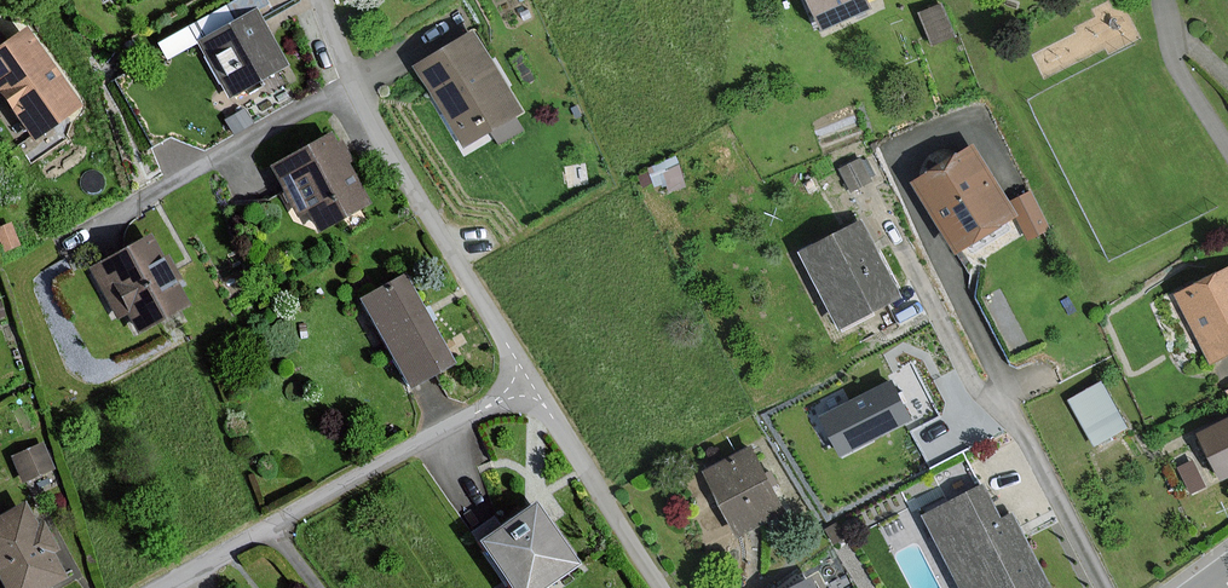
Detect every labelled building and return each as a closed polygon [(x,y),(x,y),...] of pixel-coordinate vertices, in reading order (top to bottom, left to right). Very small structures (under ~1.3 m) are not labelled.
[(825,26),(872,5),(870,0),(813,0),(825,26)] [(942,5),(923,13),(935,43),(954,35),(942,5)] [(257,10),(196,40),(225,97),(285,66),(257,10)] [(0,38),(0,97),(31,141),(80,107),(24,28),(4,43),(0,38)] [(474,32),(418,66),(465,145),(522,112),(474,32)] [(329,134),(270,167),(297,216),(305,211),(316,230),(366,202),(329,134)] [(974,145),(916,181),(960,251),(1017,216),(974,145)] [(8,256),(25,247),(12,222),(0,228),(0,239),(8,256)] [(862,222),(804,252),(843,327),(901,296),(862,222)] [(148,236),(89,269),(116,318),(124,314),(135,334),(186,306),(148,236)] [(1178,295),(1212,360),(1227,352),(1227,270),(1178,295)] [(404,277),(361,301),(409,387),(452,364),(404,277)] [(910,420),(890,382),(821,417),(841,456),(910,420)] [(1103,383),(1071,400),(1094,443),(1127,426),(1103,383)] [(1222,477),(1227,475),(1227,422),(1201,435),(1222,477)] [(13,457),(23,481),(52,469),(42,445),(13,457)] [(751,449),(708,472),(742,534),(785,511),(751,449)] [(927,515),(965,587),(1051,587),(1012,514),(1003,519),(985,485),(927,515)] [(478,543),(509,587),(543,587),(576,566),(535,504),(478,543)] [(0,518),(0,584),(2,587),(47,587),(64,579),(51,555),(57,552),(41,523),(36,526),(24,505),(0,518)] [(809,580),(794,587),(814,587),(809,580)]
